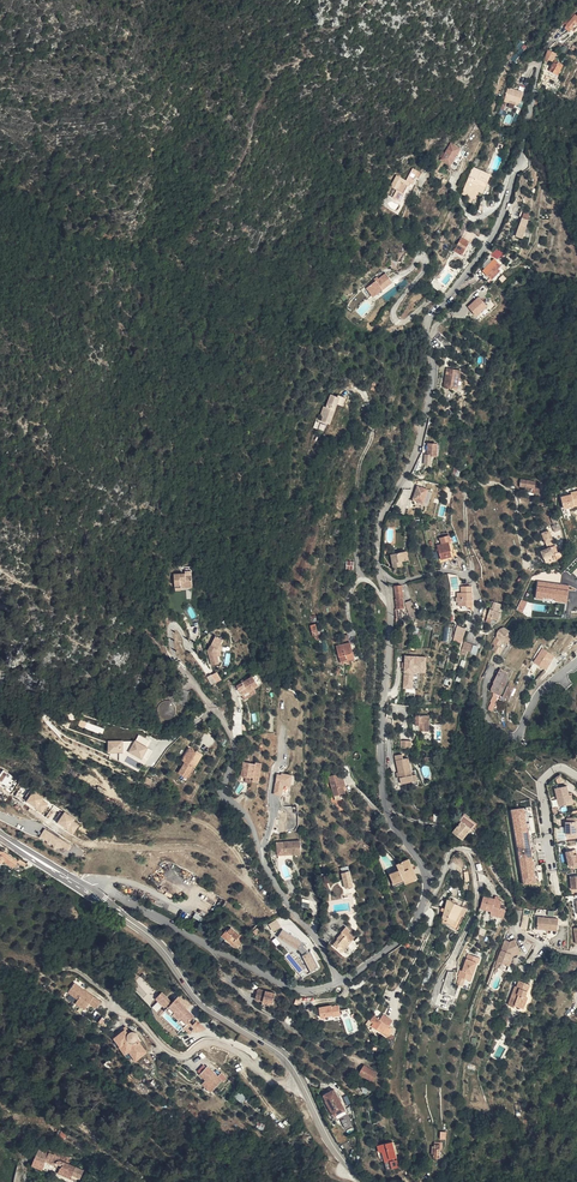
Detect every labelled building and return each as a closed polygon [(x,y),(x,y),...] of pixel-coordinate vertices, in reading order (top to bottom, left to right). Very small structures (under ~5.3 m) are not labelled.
[(576,17),(574,15),(565,26),(572,32),(576,26),(576,15),(576,17)] [(563,62),(555,58),(549,69),(557,73),(563,62)] [(508,88),(504,99),(510,101),(520,104),(524,93),(508,88)] [(451,142),(439,159),(449,167),(461,149),(451,142)] [(467,193),(470,195),(470,196),(468,200),(472,202),(473,198),(476,199),(478,194),(476,193),(478,188),(480,189),(479,190),(483,191),(491,173),(473,166),(462,193),(466,195),(467,193)] [(394,189),(390,197),(401,202),(410,183),(413,184),(415,179),(414,178),(414,176),(419,178),(422,173),(412,168),(406,180),(397,176),(392,188),(394,189)] [(488,238),(489,236),(490,233),(492,231),(482,226),(478,232),(488,238)] [(520,227),(515,238),(522,241),(527,230),(520,227)] [(470,237),(463,250),(473,256),(480,243),(470,237)] [(496,258),(485,271),(492,277),(503,264),(496,258)] [(485,267),(491,261),(489,259),(482,265),(485,267)] [(503,270),(502,269),(504,266),(503,264),(492,277),(494,280),(503,270)] [(378,275),(375,278),(376,279),(372,283),(375,286),(375,287),(380,293),(386,287),(395,279),(388,271),(380,277),(378,275)] [(368,286),(377,296),(380,293),(375,287),(375,286),(372,283),(368,286)] [(479,296),(469,306),(478,314),(487,304),(479,296)] [(445,386),(458,388),(460,378),(461,368),(448,366),(445,386)] [(330,425),(337,404),(343,406),(346,399),(329,393),(321,416),(323,416),(321,422),(330,425)] [(318,429),(324,431),(326,425),(320,423),(318,429)] [(437,445),(433,444),(431,455),(434,455),(433,465),(440,466),(441,457),(445,457),(446,445),(437,445)] [(539,489),(540,482),(525,479),(523,486),(539,489)] [(437,490),(426,486),(421,500),(432,503),(437,490)] [(560,495),(563,509),(576,507),(576,492),(560,495)] [(557,529),(549,531),(554,546),(547,548),(550,561),(553,560),(553,562),(568,557),(566,551),(563,552),(557,529)] [(460,550),(461,550),(459,541),(460,541),(459,534),(448,537),(450,543),(447,544),(451,559),(462,556),(460,550)] [(404,567),(417,565),(416,554),(416,552),(406,554),(400,554),(400,557),(401,562),(401,564),(404,564),(404,567)] [(363,567),(364,559),(356,558),(355,566),(363,567)] [(461,568),(469,566),(467,558),(459,560),(461,568)] [(345,569),(353,570),(354,561),(346,561),(345,569)] [(175,586),(181,585),(181,588),(193,587),(192,575),(186,576),(185,574),(174,574),(175,586)] [(451,589),(458,588),(457,574),(450,575),(451,589)] [(567,602),(569,585),(537,581),(535,598),(567,602)] [(409,598),(412,598),(412,597),(412,585),(410,585),(404,585),(405,597),(404,597),(404,602),(409,602),(409,598)] [(478,587),(470,587),(470,593),(466,593),(466,598),(471,597),(471,602),(468,602),(468,607),(475,607),(476,608),(481,608),(480,587),(478,587)] [(413,618),(412,598),(409,598),(409,602),(404,602),(404,608),(404,618),(410,618),(413,618)] [(417,617),(423,615),(420,601),(413,602),(417,617)] [(496,617),(506,622),(509,614),(507,613),(499,610),(496,617)] [(536,620),(531,617),(526,623),(529,625),(531,627),(536,620)] [(315,624),(309,625),(313,637),(319,635),(315,624)] [(524,633),(514,626),(510,630),(521,637),(524,633)] [(430,628),(424,628),(421,627),(418,647),(427,647),(430,628)] [(505,643),(506,644),(506,643),(511,637),(518,642),(521,637),(510,630),(502,641),(505,643)] [(469,640),(471,633),(463,631),(462,638),(469,640)] [(219,664),(217,657),(216,652),(219,645),(222,640),(215,636),(208,651),(212,666),(219,664)] [(348,636),(341,638),(343,645),(350,643),(348,636)] [(469,647),(470,647),(474,648),(478,649),(480,642),(471,640),(469,647)] [(351,643),(350,643),(343,645),(342,645),(347,661),(355,659),(351,643)] [(506,643),(506,644),(505,643),(502,647),(510,653),(513,648),(506,643)] [(347,661),(342,645),(336,647),(340,662),(347,661)] [(542,648),(532,662),(546,671),(555,656),(542,648)] [(420,657),(414,657),(405,657),(405,690),(414,690),(414,673),(420,673),(422,673),(422,666),(426,666),(426,657),(420,657)] [(517,671),(510,666),(502,679),(503,680),(500,684),(500,688),(502,690),(501,691),(503,693),(504,691),(507,692),(515,680),(512,678),(517,671)] [(254,690),(260,687),(262,684),(257,675),(236,688),(242,698),(254,690)] [(212,676),(207,679),(212,686),(216,684),(212,677),(212,676)] [(242,698),(243,700),(255,692),(254,690),(242,698)] [(255,692),(243,700),(244,702),(256,694),(255,692)] [(176,702),(175,700),(174,699),(173,698),(172,697),(170,696),(168,696),(167,696),(165,697),(164,697),(163,698),(162,699),(161,700),(160,701),(159,703),(159,704),(159,705),(159,707),(159,708),(160,710),(161,711),(162,712),(163,713),(165,713),(166,714),(167,714),(169,714),(170,714),(172,713),(173,712),(174,711),(175,710),(176,709),(176,707),(177,706),(177,704),(177,703),(176,702)] [(414,726),(418,726),(418,732),(428,732),(428,716),(415,716),(414,726)] [(80,720),(78,726),(102,734),(104,729),(80,720)] [(136,737),(110,738),(110,749),(131,748),(150,758),(155,747),(136,737)] [(410,742),(400,741),(400,749),(410,750),(410,742)] [(195,764),(196,764),(203,752),(197,749),(191,744),(183,757),(186,759),(179,770),(188,775),(195,764)] [(397,772),(398,772),(399,777),(398,777),(399,784),(416,781),(414,770),(409,771),(407,758),(403,759),(402,759),(401,754),(393,756),(397,772)] [(247,773),(252,774),(254,774),(254,778),(260,778),(262,759),(256,758),(256,760),(244,759),(242,773),(247,773)] [(293,772),(283,770),(283,772),(282,774),(278,773),(275,791),(283,793),(285,782),(291,783),(293,772)] [(7,787),(12,779),(2,772),(0,774),(0,782),(7,787)] [(351,787),(353,787),(350,776),(344,777),(343,774),(340,775),(341,788),(344,795),(353,793),(351,787)] [(283,793),(290,794),(291,783),(285,782),(283,793)] [(574,805),(572,795),(570,787),(558,789),(562,808),(574,805)] [(33,791),(26,803),(42,813),(48,804),(41,800),(43,797),(33,791)] [(524,808),(511,810),(523,885),(536,883),(524,808)] [(79,825),(73,822),(75,819),(64,812),(57,824),(73,834),(79,825)] [(481,825),(469,817),(466,822),(467,823),(460,834),(470,841),(481,825)] [(575,824),(576,836),(565,837),(566,840),(576,840),(576,821),(567,821),(567,824),(575,824)] [(565,824),(565,825),(565,829),(565,837),(576,836),(575,824),(567,824),(565,824)] [(70,848),(72,844),(46,828),(41,836),(56,845),(65,845),(70,848)] [(566,840),(565,837),(565,829),(563,829),(556,829),(557,842),(566,842),(566,840)] [(291,853),(298,852),(299,854),(308,853),(307,840),(283,841),(284,848),(291,848),(291,853)] [(0,850),(0,859),(5,860),(5,861),(6,862),(7,862),(8,862),(9,861),(10,860),(19,867),(23,861),(9,851),(0,850)] [(567,870),(576,868),(576,863),(576,858),(572,859),(572,854),(565,855),(567,870)] [(418,881),(409,861),(397,866),(398,866),(395,868),(396,871),(399,870),(399,871),(391,875),(395,885),(404,881),(405,884),(406,886),(418,881)] [(351,878),(359,876),(357,869),(354,870),(349,872),(351,878)] [(321,877),(326,890),(333,887),(328,875),(321,877)] [(359,877),(359,876),(351,878),(354,887),(354,886),(355,889),(357,888),(356,886),(362,885),(359,877)] [(576,892),(576,879),(568,880),(569,893),(576,892)] [(501,910),(503,903),(500,902),(495,901),(484,898),(481,911),(492,914),(499,916),(499,919),(504,920),(507,911),(501,910)] [(302,899),(301,907),(308,908),(310,901),(302,899)] [(448,902),(442,922),(453,927),(450,931),(454,933),(466,911),(448,902)] [(277,919),(268,924),(272,932),(281,927),(277,919)] [(537,928),(547,932),(557,933),(559,921),(538,919),(537,928)] [(349,931),(350,932),(348,935),(341,944),(346,948),(348,945),(352,948),(362,936),(356,932),(357,930),(353,926),(349,931)] [(286,936),(307,948),(311,955),(320,971),(328,965),(318,950),(312,945),(314,942),(291,928),(286,936)] [(247,948),(253,939),(252,938),(253,936),(243,929),(241,933),(236,930),(232,936),(247,948)] [(511,943),(506,941),(498,963),(508,966),(512,955),(521,952),(516,941),(511,943)] [(508,966),(510,967),(514,957),(522,953),(521,952),(512,955),(508,966)] [(466,953),(457,985),(463,987),(465,979),(472,982),(479,957),(466,953)] [(144,979),(146,978),(144,974),(135,980),(139,986),(136,988),(147,1005),(154,1000),(150,995),(153,993),(144,979)] [(524,1009),(516,1006),(515,1008),(514,1011),(520,1013),(523,1014),(524,1014),(525,1013),(527,1013),(528,1012),(528,1011),(532,999),(532,998),(532,997),(532,996),(531,995),(530,994),(533,984),(533,983),(533,982),(533,981),(532,980),(531,979),(526,978),(525,983),(530,985),(526,997),(528,997),(524,1009)] [(98,1005),(102,999),(76,981),(70,990),(80,997),(77,1000),(87,1007),(91,1000),(98,1005)] [(516,1006),(524,1009),(528,997),(526,997),(530,985),(525,983),(519,981),(517,988),(515,988),(509,1006),(515,1008),(516,1006)] [(263,986),(259,995),(267,998),(274,1001),(276,1002),(280,993),(263,986)] [(166,992),(162,996),(173,1007),(171,1008),(170,1010),(171,1010),(176,1016),(181,1011),(186,1016),(182,1021),(188,1027),(194,1021),(198,1016),(200,1015),(192,1008),(190,1009),(188,1007),(189,1005),(181,998),(177,1002),(166,992)] [(173,1007),(162,996),(160,998),(171,1008),(173,1007)] [(339,1005),(318,1007),(320,1019),(340,1016),(339,1005)] [(401,1027),(403,1022),(394,1016),(390,1021),(394,1023),(399,1027),(401,1027)] [(389,1031),(394,1023),(390,1021),(387,1020),(384,1018),(381,1023),(384,1025),(383,1027),(387,1029),(389,1031)] [(205,1022),(202,1020),(198,1024),(195,1022),(191,1026),(197,1031),(205,1022)] [(195,1022),(194,1021),(188,1027),(195,1033),(197,1031),(191,1026),(195,1022)] [(386,1032),(387,1031),(393,1035),(398,1026),(399,1027),(394,1023),(389,1031),(387,1029),(386,1031),(386,1032)] [(131,1046),(137,1056),(148,1049),(138,1036),(139,1033),(139,1030),(136,1027),(134,1027),(132,1027),(130,1029),(127,1025),(115,1033),(127,1049),(131,1046)] [(223,1077),(209,1063),(202,1071),(208,1077),(215,1084),(223,1077)] [(381,1082),(386,1074),(373,1066),(368,1075),(381,1082)] [(160,1073),(156,1077),(162,1083),(166,1079),(160,1073)] [(204,1085),(213,1092),(215,1089),(212,1087),(215,1084),(208,1077),(205,1080),(207,1082),(204,1085)] [(157,1087),(160,1084),(152,1078),(150,1081),(157,1087)] [(344,1113),(354,1107),(343,1087),(333,1093),(344,1113)] [(252,1095),(254,1097),(252,1100),(266,1110),(270,1104),(253,1093),(252,1095)] [(388,1155),(400,1152),(395,1136),(383,1140),(388,1155)] [(380,1141),(384,1156),(388,1155),(383,1140),(380,1141)] [(46,1153),(56,1159),(58,1156),(71,1165),(68,1170),(79,1177),(92,1169),(71,1156),(72,1154),(69,1152),(70,1150),(66,1148),(65,1150),(62,1148),(60,1151),(51,1145),(46,1153)] [(46,1153),(43,1159),(52,1164),(56,1159),(46,1153)] [(92,1169),(79,1177),(87,1181),(94,1170),(92,1169)]
